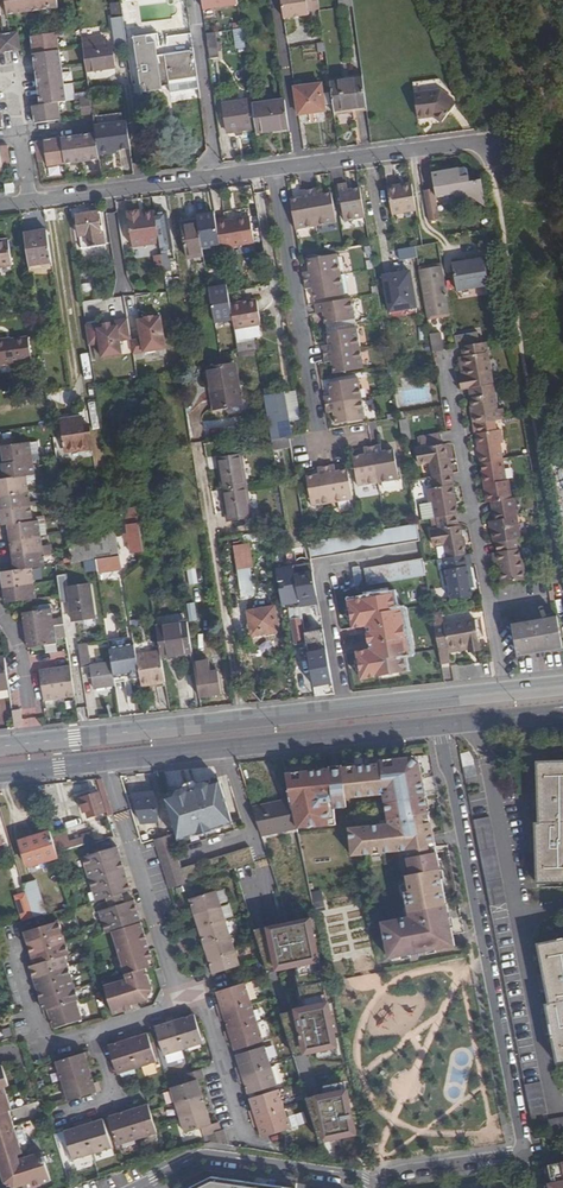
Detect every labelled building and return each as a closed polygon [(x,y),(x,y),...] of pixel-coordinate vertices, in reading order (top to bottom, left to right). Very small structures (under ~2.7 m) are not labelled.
[(28,10),(27,0),(9,0),(11,12),(28,10)] [(28,10),(44,8),(43,0),(27,0),(28,10)] [(114,17),(125,15),(122,0),(112,2),(114,17)] [(245,0),(203,0),(205,11),(246,5),(245,0)] [(286,16),(311,11),(310,8),(321,6),(320,0),(283,0),(286,16)] [(118,46),(129,45),(125,15),(114,17),(113,17),(118,46)] [(1,51),(24,49),(21,30),(0,33),(0,47),(1,51)] [(60,32),(35,35),(37,52),(41,52),(63,49),(60,32)] [(216,33),(208,34),(211,60),(219,58),(216,33)] [(89,46),(87,46),(90,70),(115,66),(112,43),(108,43),(107,34),(88,36),(89,46)] [(174,92),(202,88),(203,88),(197,55),(161,60),(160,51),(158,38),(137,41),(146,97),(165,94),(165,82),(172,81),(173,92),(174,92)] [(196,45),(160,51),(161,60),(197,55),(196,45)] [(41,52),(43,69),(65,66),(63,49),(41,52)] [(41,52),(37,52),(44,103),(45,103),(47,103),(45,85),(43,69),(41,52)] [(65,66),(43,69),(45,85),(67,83),(65,66)] [(371,110),(369,92),(366,73),(333,77),(333,81),(338,107),(339,114),(371,110)] [(442,79),(417,82),(419,95),(445,92),(442,79)] [(329,109),(338,107),(333,81),(325,83),(329,109)] [(45,85),(47,103),(62,101),(69,100),(67,83),(45,85)] [(325,83),(297,87),(302,113),(329,109),(325,83)] [(203,97),(202,88),(174,92),(176,101),(203,97)] [(445,92),(419,95),(422,118),(438,117),(445,123),(459,107),(459,102),(445,92)] [(86,113),(96,112),(94,96),(84,98),(86,113)] [(287,98),(273,101),(278,131),(292,128),(287,98)] [(246,130),(258,128),(255,103),(254,100),(226,105),(230,133),(238,131),(246,130)] [(64,119),(62,101),(47,103),(45,103),(48,121),(64,119)] [(259,134),(278,131),(273,101),(255,103),(258,128),(259,134)] [(38,122),(48,121),(45,103),(44,103),(37,104),(38,122)] [(125,113),(97,117),(98,126),(126,122),(125,113)] [(126,122),(98,126),(99,131),(100,135),(103,155),(113,154),(115,151),(121,150),(134,148),(130,121),(126,122)] [(99,131),(65,136),(66,140),(82,138),(100,135),(99,131)] [(82,138),(86,160),(103,158),(103,155),(100,135),(82,138)] [(65,136),(50,137),(54,164),(69,162),(66,140),(65,136)] [(51,165),(54,164),(50,137),(39,139),(42,160),(51,159),(51,165)] [(66,140),(69,162),(86,160),(82,138),(66,140)] [(6,171),(5,165),(14,164),(11,143),(0,145),(0,172),(6,171)] [(433,175),(438,198),(453,195),(460,200),(473,199),(487,209),(483,182),(472,184),(470,172),(469,171),(468,170),(466,170),(452,172),(451,172),(433,175)] [(426,176),(427,183),(430,199),(438,198),(433,175),(426,176)] [(347,222),(367,219),(362,188),(350,190),(350,184),(341,185),(347,222)] [(393,214),(417,210),(413,186),(389,191),(393,214)] [(321,188),(313,190),(319,227),(339,224),(333,192),(321,194),(321,188)] [(298,231),(319,227),(313,190),(304,192),(304,197),(293,199),(298,231)] [(78,214),(83,249),(106,246),(103,226),(101,226),(99,210),(78,214)] [(157,214),(157,211),(148,212),(142,213),(142,211),(130,213),(135,248),(162,244),(157,214)] [(157,214),(162,244),(163,251),(169,250),(176,249),(170,212),(157,214)] [(251,216),(217,222),(222,247),(255,242),(251,216)] [(199,218),(182,220),(189,258),(205,256),(199,218)] [(31,263),(54,260),(49,228),(27,231),(31,263)] [(14,264),(11,238),(0,239),(0,265),(14,264)] [(418,255),(417,248),(400,251),(401,258),(418,255)] [(169,250),(163,251),(167,273),(172,273),(169,250)] [(305,273),(307,282),(342,276),(339,255),(309,260),(311,272),(305,273)] [(485,261),(453,265),(458,292),(489,287),(485,261)] [(417,304),(411,268),(386,272),(391,308),(417,304)] [(443,268),(421,271),(423,283),(426,303),(429,318),(451,315),(443,268)] [(346,296),(342,276),(307,282),(308,291),(315,290),(317,301),(346,296)] [(95,280),(88,282),(90,291),(96,290),(95,280)] [(226,283),(221,284),(225,304),(230,304),(226,283)] [(423,283),(417,284),(420,304),(426,303),(423,283)] [(213,286),(219,321),(228,321),(227,316),(231,315),(230,304),(225,304),(221,284),(213,286)] [(354,298),(317,305),(318,314),(325,313),(327,324),(357,319),(354,298)] [(232,304),(236,330),(262,325),(258,300),(232,304)] [(141,332),(131,334),(131,337),(134,351),(166,345),(161,313),(154,315),(152,317),(147,317),(145,316),(138,317),(141,332)] [(131,334),(128,316),(113,318),(114,324),(112,324),(104,325),(102,325),(101,320),(86,323),(90,344),(100,342),(103,355),(123,352),(121,339),(131,337),(131,334)] [(324,346),(326,354),(362,348),(359,328),(329,333),(331,344),(324,346)] [(1,362),(34,357),(32,334),(11,338),(11,336),(0,337),(0,355),(1,362)] [(441,334),(432,336),(434,353),(445,351),(441,334)] [(256,342),(239,344),(239,346),(240,352),(240,353),(256,351),(258,351),(256,342)] [(495,385),(488,343),(463,348),(465,358),(461,359),(463,371),(467,371),(468,378),(465,379),(467,390),(470,389),(495,385)] [(239,346),(221,349),(222,355),(240,352),(239,346)] [(366,368),(362,348),(326,354),(327,363),(334,362),(335,373),(366,368)] [(236,364),(224,366),(231,407),(243,405),(236,364)] [(231,407),(224,366),(209,368),(215,409),(231,407)] [(327,395),(328,405),(363,399),(360,377),(331,383),(332,394),(327,395)] [(470,389),(476,425),(496,422),(506,420),(504,410),(499,411),(495,385),(470,389)] [(285,394),(264,397),(272,442),(292,438),(285,394)] [(367,419),(363,399),(328,405),(329,413),(336,412),(338,424),(367,419)] [(65,416),(68,448),(94,444),(93,430),(85,431),(84,422),(86,422),(85,413),(65,416)] [(92,421),(86,422),(84,422),(85,431),(93,430),(92,421)] [(478,435),(483,465),(504,461),(501,445),(504,444),(501,431),(498,432),(496,422),(476,425),(475,426),(477,435),(478,435)] [(442,444),(441,434),(421,438),(423,448),(417,449),(420,463),(431,462),(434,477),(451,474),(446,444),(442,444)] [(41,440),(34,441),(35,453),(42,452),(41,440)] [(34,441),(6,444),(8,461),(36,458),(35,453),(34,441)] [(382,444),(374,446),(380,482),(400,478),(395,448),(382,451),(382,444)] [(359,485),(380,482),(374,446),(366,447),(367,453),(355,456),(359,485)] [(230,520),(250,517),(239,453),(220,456),(230,520)] [(242,453),(239,453),(250,517),(253,517),(242,453)] [(37,473),(36,458),(8,461),(5,462),(6,476),(30,474),(37,473)] [(490,503),(494,502),(513,499),(510,481),(508,482),(504,461),(483,465),(490,503)] [(337,463),(328,465),(335,502),(355,498),(350,468),(338,470),(337,463)] [(314,505),(335,502),(328,465),(321,466),(322,473),(309,475),(314,505)] [(30,474),(6,476),(0,477),(0,488),(0,492),(32,489),(30,474)] [(455,484),(452,474),(451,474),(434,477),(432,477),(435,488),(428,490),(431,503),(421,504),(423,521),(438,519),(457,515),(458,515),(453,485),(455,484)] [(33,504),(32,489),(0,492),(2,507),(33,504)] [(136,490),(127,492),(129,505),(130,506),(138,504),(136,490)] [(496,544),(498,543),(520,540),(522,539),(516,505),(515,499),(513,499),(494,502),(497,521),(493,522),(496,544)] [(35,515),(33,504),(2,507),(4,524),(11,523),(35,521),(35,515)] [(130,506),(133,521),(141,520),(138,504),(130,506)] [(49,534),(48,518),(47,514),(35,515),(35,521),(42,520),(44,534),(49,534)] [(459,525),(457,515),(438,519),(439,529),(431,531),(434,546),(445,544),(447,559),(465,556),(460,525),(459,525)] [(44,534),(42,520),(35,521),(11,523),(12,538),(44,534)] [(134,549),(145,548),(141,520),(133,521),(130,522),(131,531),(128,531),(128,534),(132,534),(134,549)] [(418,522),(309,542),(312,559),(421,539),(418,522)] [(110,533),(71,539),(72,546),(74,561),(86,559),(99,556),(117,554),(122,553),(119,532),(110,533)] [(257,542),(256,533),(244,535),(245,543),(257,542)] [(45,544),(44,534),(12,538),(14,553),(45,550),(45,544)] [(527,579),(520,540),(498,543),(500,553),(495,554),(497,565),(501,564),(502,571),(504,583),(527,579)] [(236,547),(239,569),(247,568),(250,568),(246,546),(236,547)] [(46,554),(45,550),(14,553),(15,567),(34,565),(47,564),(46,554)] [(119,566),(117,554),(99,556),(101,569),(119,566)] [(473,567),(471,555),(465,556),(447,559),(445,559),(447,570),(444,571),(446,584),(449,584),(452,583),(455,599),(473,596),(472,588),(468,568),(472,567),(473,567)] [(99,556),(86,559),(88,570),(101,569),(99,556)] [(369,584),(427,574),(425,562),(424,557),(366,568),(369,584)] [(36,581),(34,565),(15,567),(4,568),(5,584),(36,581)] [(188,566),(190,584),(200,582),(197,565),(188,566)] [(311,602),(319,601),(314,566),(295,569),(298,583),(299,590),(301,604),(311,602)] [(252,594),(247,568),(239,569),(243,595),(252,594)] [(69,572),(59,573),(60,577),(63,601),(72,600),(74,617),(75,620),(97,617),(92,583),(70,586),(69,572)] [(38,597),(36,581),(5,584),(7,600),(38,597)] [(289,592),(299,590),(298,583),(288,585),(289,592)] [(359,653),(363,680),(409,672),(406,655),(411,655),(403,610),(399,610),(396,593),(350,602),(355,630),(369,627),(377,626),(379,633),(369,635),(368,635),(370,644),(371,644),(379,642),(381,649),(372,651),(359,653)] [(319,601),(311,602),(312,612),(321,611),(319,601)] [(250,610),(253,636),(280,633),(276,606),(250,610)] [(53,607),(25,611),(27,627),(55,623),(54,617),(53,607)] [(292,613),(296,643),(305,642),(300,612),(292,613)] [(562,648),(562,634),(560,616),(515,624),(520,656),(562,648)] [(143,620),(133,621),(134,629),(144,628),(143,620)] [(444,625),(436,627),(442,663),(452,661),(450,653),(462,651),(461,646),(469,645),(470,649),(481,647),(476,620),(444,625)] [(66,622),(55,623),(57,637),(68,636),(66,622)] [(189,622),(157,627),(161,650),(162,657),(193,652),(189,622)] [(57,637),(55,623),(27,627),(30,644),(57,640),(57,637)] [(369,627),(369,635),(379,633),(377,626),(369,627)] [(94,666),(90,641),(80,643),(84,666),(91,665),(92,672),(93,678),(95,690),(117,687),(117,682),(116,676),(114,663),(94,666)] [(371,644),(372,651),(381,649),(379,642),(371,644)] [(136,643),(111,647),(114,663),(116,676),(131,674),(132,677),(141,676),(138,654),(136,643)] [(143,685),(166,681),(162,657),(161,650),(138,654),(141,676),(143,685)] [(10,685),(7,656),(0,657),(0,686),(10,685)] [(209,659),(195,661),(200,696),(221,692),(218,670),(211,671),(209,659)] [(66,695),(76,694),(71,663),(56,665),(60,696),(63,696),(66,695)] [(45,698),(60,696),(56,665),(42,667),(45,698)] [(30,719),(24,719),(24,708),(16,709),(17,726),(30,726),(30,719)] [(438,847),(431,812),(430,812),(430,808),(425,808),(424,802),(428,801),(427,796),(428,796),(422,763),(412,757),(382,761),(383,764),(344,768),(348,798),(386,794),(392,824),(351,828),(354,856),(409,850),(438,847)] [(536,825),(537,885),(562,884),(562,760),(538,760),(539,805),(540,821),(536,821),(536,825)] [(477,765),(467,767),(469,780),(479,777),(477,765)] [(344,768),(331,769),(335,800),(348,798),(344,768)] [(299,825),(310,822),(311,827),(316,826),(316,828),(337,825),(335,800),(331,769),(303,772),(303,776),(289,777),(295,805),(299,825)] [(233,823),(220,778),(208,781),(222,827),(233,823)] [(103,779),(98,780),(109,814),(109,816),(114,815),(103,779)] [(213,830),(222,827),(208,781),(201,783),(197,789),(189,792),(183,789),(164,795),(177,833),(179,840),(198,834),(199,836),(213,832),(213,830)] [(187,784),(183,789),(189,792),(197,789),(201,783),(195,782),(187,784)] [(106,813),(100,794),(81,800),(85,812),(88,811),(90,818),(106,813)] [(157,796),(141,798),(143,823),(159,821),(157,796)] [(265,840),(301,832),(300,829),(299,825),(295,805),(257,812),(265,840)] [(492,817),(476,820),(492,907),(509,904),(492,817)] [(30,868),(60,859),(58,853),(54,839),(52,832),(22,842),(30,868)] [(54,839),(58,853),(85,844),(84,840),(72,844),(69,835),(54,839)] [(173,835),(156,840),(159,848),(175,843),(173,835)] [(161,856),(178,851),(175,843),(159,848),(161,856)] [(82,856),(86,869),(122,858),(118,846),(82,856)] [(235,868),(256,862),(251,847),(231,853),(235,868)] [(438,847),(409,850),(415,882),(406,884),(412,917),(384,922),(391,959),(458,946),(442,869),(443,869),(438,847)] [(178,851),(161,856),(164,864),(180,859),(178,851)] [(231,853),(187,867),(192,881),(235,868),(231,853)] [(86,869),(90,880),(125,869),(122,858),(86,869)] [(166,872),(183,866),(180,859),(164,864),(166,872)] [(169,880),(185,875),(183,868),(183,866),(166,872),(169,880)] [(187,867),(183,868),(185,875),(188,883),(192,881),(187,867)] [(90,880),(93,891),(128,880),(125,869),(90,880)] [(185,875),(169,880),(171,888),(188,883),(185,875)] [(93,891),(97,902),(132,891),(128,880),(93,891)] [(38,881),(25,885),(35,919),(35,918),(48,915),(38,881)] [(190,899),(192,907),(194,914),(221,906),(217,891),(190,899)] [(99,911),(103,922),(138,911),(134,900),(99,911)] [(226,921),(221,906),(194,914),(199,930),(226,921)] [(103,922),(106,933),(112,931),(141,922),(138,911),(103,922)] [(262,927),(255,929),(267,970),(272,969),(295,964),(305,1007),(286,1012),(280,1013),(293,1055),(300,1053),(316,1050),(318,1059),(338,1055),(310,917),(262,927)] [(231,937),(226,921),(199,930),(204,945),(231,937)] [(59,922),(39,928),(25,933),(29,944),(62,933),(59,922)] [(127,979),(104,986),(113,1013),(133,1007),(132,1003),(139,1001),(148,998),(153,989),(147,969),(151,967),(149,960),(153,959),(150,950),(144,934),(141,922),(112,931),(127,979)] [(66,944),(62,933),(29,944),(32,954),(66,944)] [(236,952),(231,937),(204,945),(208,961),(236,952)] [(546,1009),(557,1065),(562,1064),(562,938),(537,943),(549,1003),(545,1004),(546,1009)] [(70,956),(66,944),(32,954),(35,965),(65,956),(66,957),(70,956)] [(240,967),(236,952),(208,961),(213,975),(240,967)] [(69,967),(66,957),(65,956),(35,965),(31,966),(35,978),(69,967)] [(72,977),(69,967),(35,978),(38,988),(72,977)] [(76,988),(72,977),(38,988),(42,999),(76,988)] [(252,1003),(245,984),(225,991),(225,994),(218,997),(221,1004),(217,1005),(220,1013),(252,1003)] [(79,999),(76,988),(42,999),(45,1010),(79,999)] [(80,1000),(79,999),(45,1010),(48,1018),(52,1017),(55,1026),(62,1023),(63,1027),(84,1020),(78,1001),(80,1000)] [(258,1022),(252,1003),(220,1013),(222,1021),(226,1020),(229,1031),(258,1022)] [(194,1023),(192,1016),(185,1019),(184,1015),(174,1018),(184,1049),(205,1042),(198,1022),(194,1023)] [(166,1055),(184,1049),(174,1018),(167,1020),(168,1024),(161,1026),(164,1033),(160,1034),(166,1055)] [(242,1045),(243,1048),(264,1041),(258,1022),(229,1031),(226,1032),(228,1040),(232,1039),(235,1048),(242,1045)] [(149,1041),(147,1034),(139,1036),(138,1033),(128,1036),(138,1067),(159,1061),(152,1040),(149,1041)] [(119,1073),(138,1067),(128,1036),(121,1038),(122,1042),(115,1044),(117,1051),(113,1052),(119,1073)] [(246,1057),(239,1059),(241,1066),(237,1067),(239,1075),(271,1065),(265,1047),(245,1053),(246,1057)] [(58,1062),(64,1081),(92,1072),(89,1061),(93,1060),(90,1051),(58,1062)] [(278,1085),(271,1065),(239,1075),(242,1083),(246,1082),(249,1091),(256,1089),(257,1092),(278,1085)] [(4,1066),(2,1067),(8,1087),(11,1086),(4,1066)] [(8,1087),(2,1067),(0,1067),(0,1150),(12,1187),(13,1187),(20,1187),(31,1184),(32,1187),(40,1185),(31,1157),(19,1160),(18,1156),(23,1155),(9,1112),(13,1111),(6,1088),(8,1087)] [(172,1088),(176,1102),(203,1094),(198,1079),(205,1077),(203,1069),(191,1072),(186,1074),(189,1082),(172,1088)] [(64,1081),(70,1101),(103,1091),(100,1082),(96,1083),(92,1072),(64,1081)] [(355,1132),(344,1081),(324,1085),(326,1095),(307,1099),(320,1140),(355,1132)] [(526,1085),(532,1116),(548,1112),(542,1082),(526,1085)] [(284,1107),(278,1088),(258,1095),(259,1099),(252,1101),(254,1109),(250,1110),(253,1118),(284,1107)] [(176,1102),(181,1117),(207,1109),(203,1094),(176,1102)] [(149,1112),(146,1105),(139,1107),(138,1103),(130,1106),(131,1109),(140,1139),(159,1133),(157,1125),(152,1111),(149,1112)] [(269,1131),(271,1134),(291,1128),(284,1107),(253,1118),(256,1126),(259,1125),(261,1133),(269,1131)] [(120,1145),(140,1139),(131,1109),(120,1113),(118,1109),(109,1112),(120,1145)] [(206,1136),(209,1135),(208,1133),(221,1129),(218,1121),(212,1123),(207,1109),(181,1117),(187,1133),(203,1128),(206,1136)] [(562,1135),(562,1117),(550,1119),(553,1136),(556,1136),(562,1135)] [(94,1123),(93,1122),(92,1119),(84,1121),(95,1154),(113,1148),(107,1127),(103,1128),(101,1121),(94,1123)] [(75,1161),(95,1154),(84,1121),(77,1124),(77,1126),(76,1127),(77,1129),(69,1131),(72,1138),(68,1140),(75,1161)] [(210,1142),(229,1145),(223,1129),(221,1129),(208,1133),(209,1135),(210,1142)] [(12,1187),(0,1150),(0,1167),(5,1184),(12,1187)] [(42,1153),(36,1155),(45,1183),(51,1181),(46,1163),(48,1162),(46,1157),(44,1158),(42,1153)] [(36,1155),(31,1157),(40,1185),(45,1183),(36,1155)] [(552,1164),(552,1166),(554,1176),(555,1182),(552,1183),(552,1184),(553,1187),(562,1187),(562,1162),(552,1164)] [(297,1187),(213,1176),(191,1187),(192,1187),(297,1187)] [(108,1179),(100,1182),(102,1187),(111,1187),(108,1179)]
